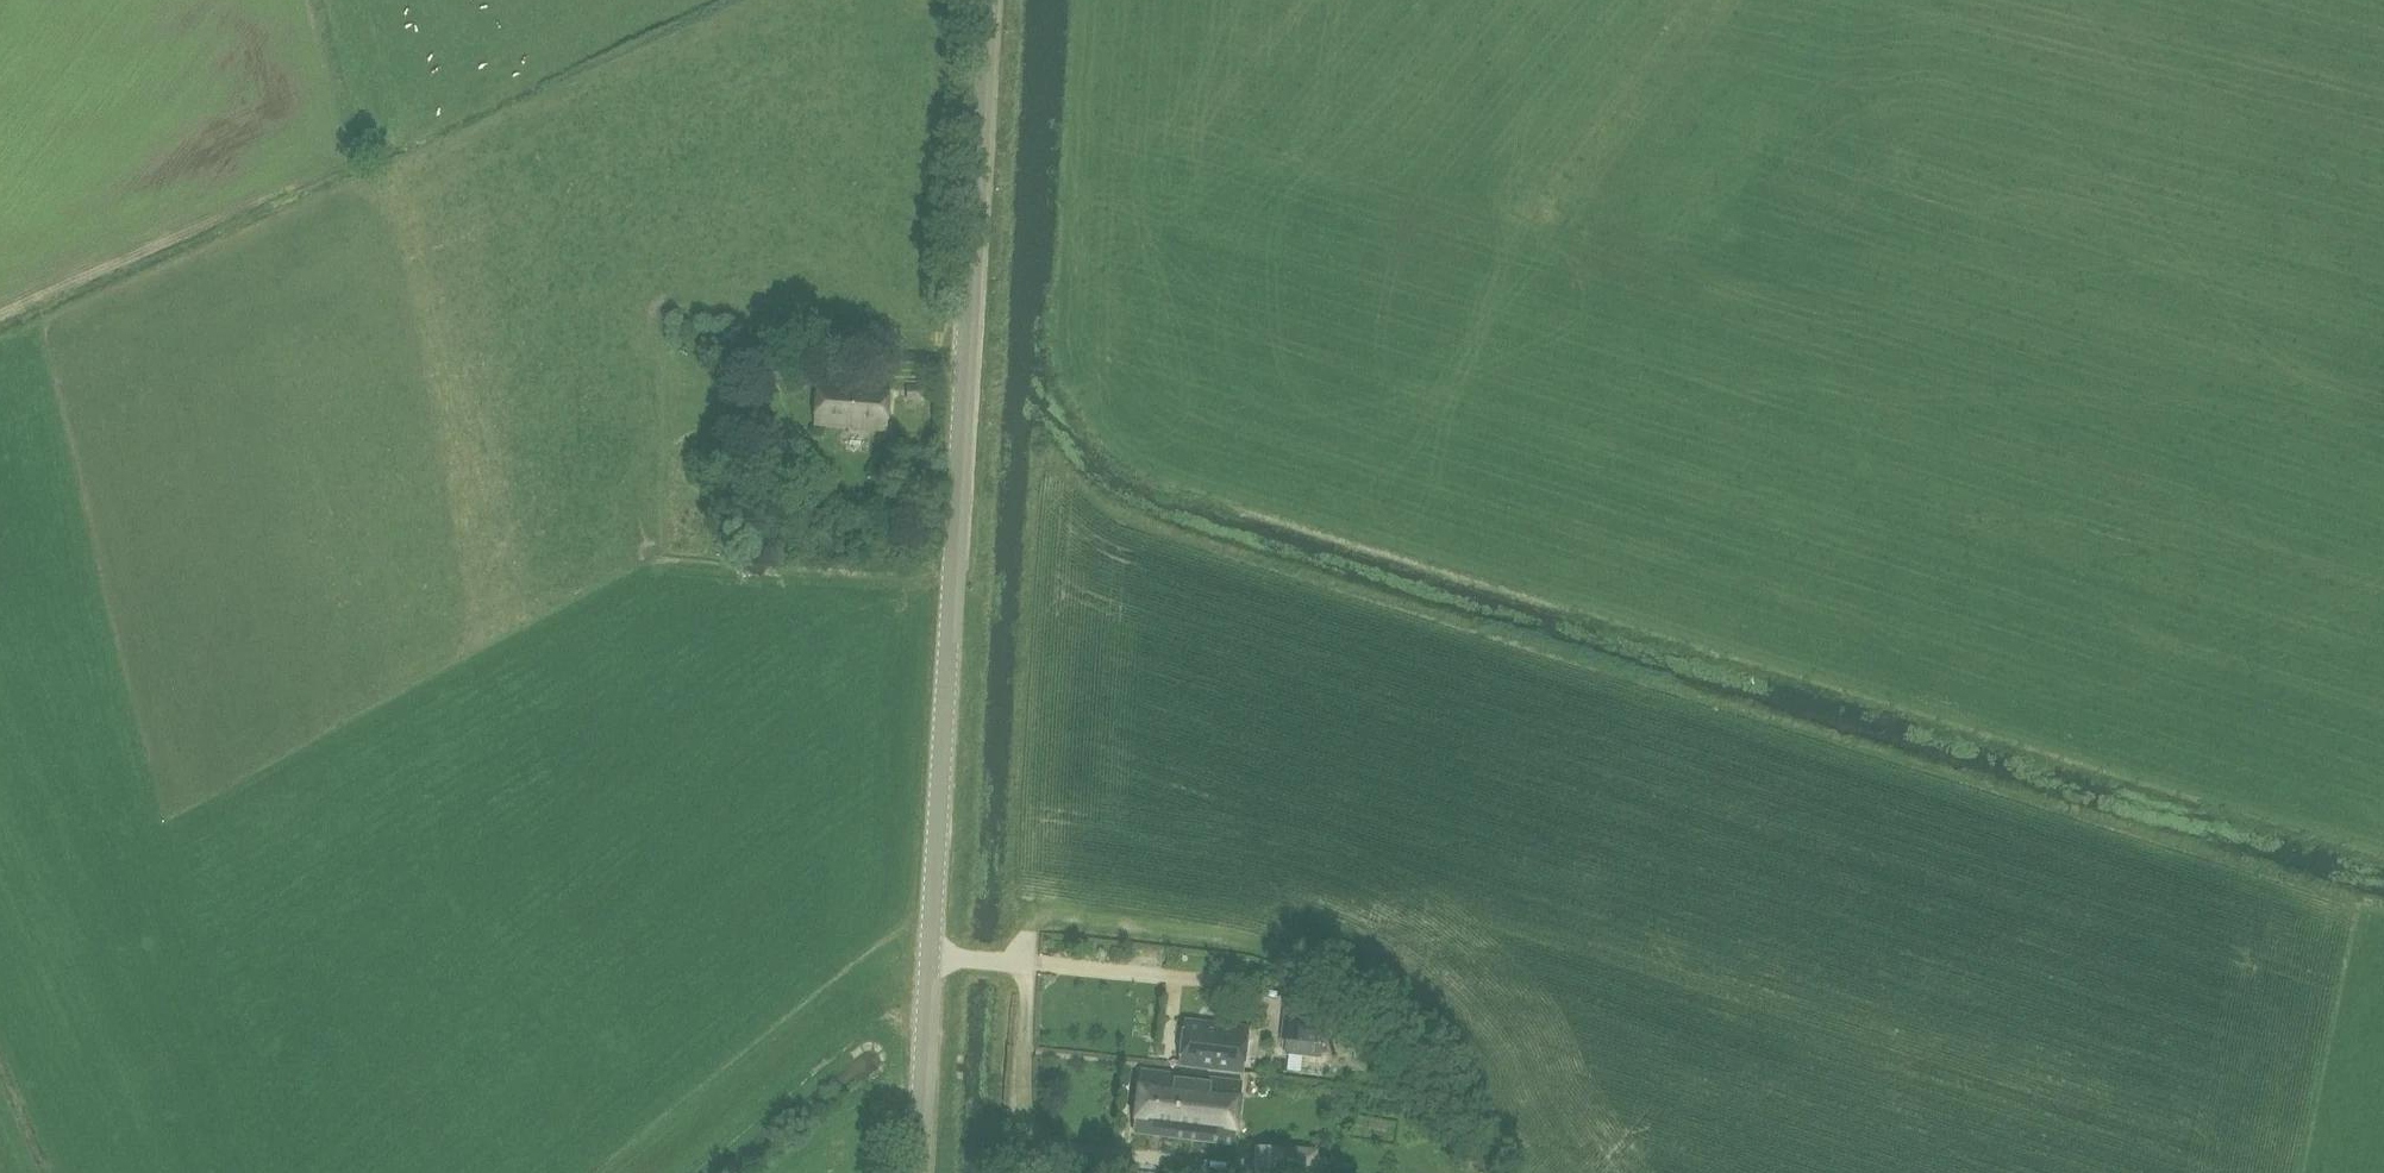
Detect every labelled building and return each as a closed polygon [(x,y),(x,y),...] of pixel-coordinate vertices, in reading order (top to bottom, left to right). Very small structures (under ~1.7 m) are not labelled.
[(814,423),(886,427),(888,385),(817,381),(814,423)] [(907,385),(907,396),(921,397),(921,392),(923,392),(923,389),(921,389),(921,385),(907,385)] [(1289,987),(1283,1039),(1315,1042),(1320,991),(1289,987)] [(1242,1072),(1248,1026),(1184,1019),(1179,1064),(1206,1068),(1242,1072)] [(1334,1050),(1347,1065),(1367,1060),(1371,1041),(1358,1029),(1338,1033),(1334,1050)] [(1241,1081),(1205,1077),(1206,1068),(1179,1064),(1178,1074),(1141,1069),(1133,1131),(1234,1143),(1241,1081)] [(1286,1149),(1253,1147),(1251,1172),(1312,1172),(1314,1151),(1286,1149)]
